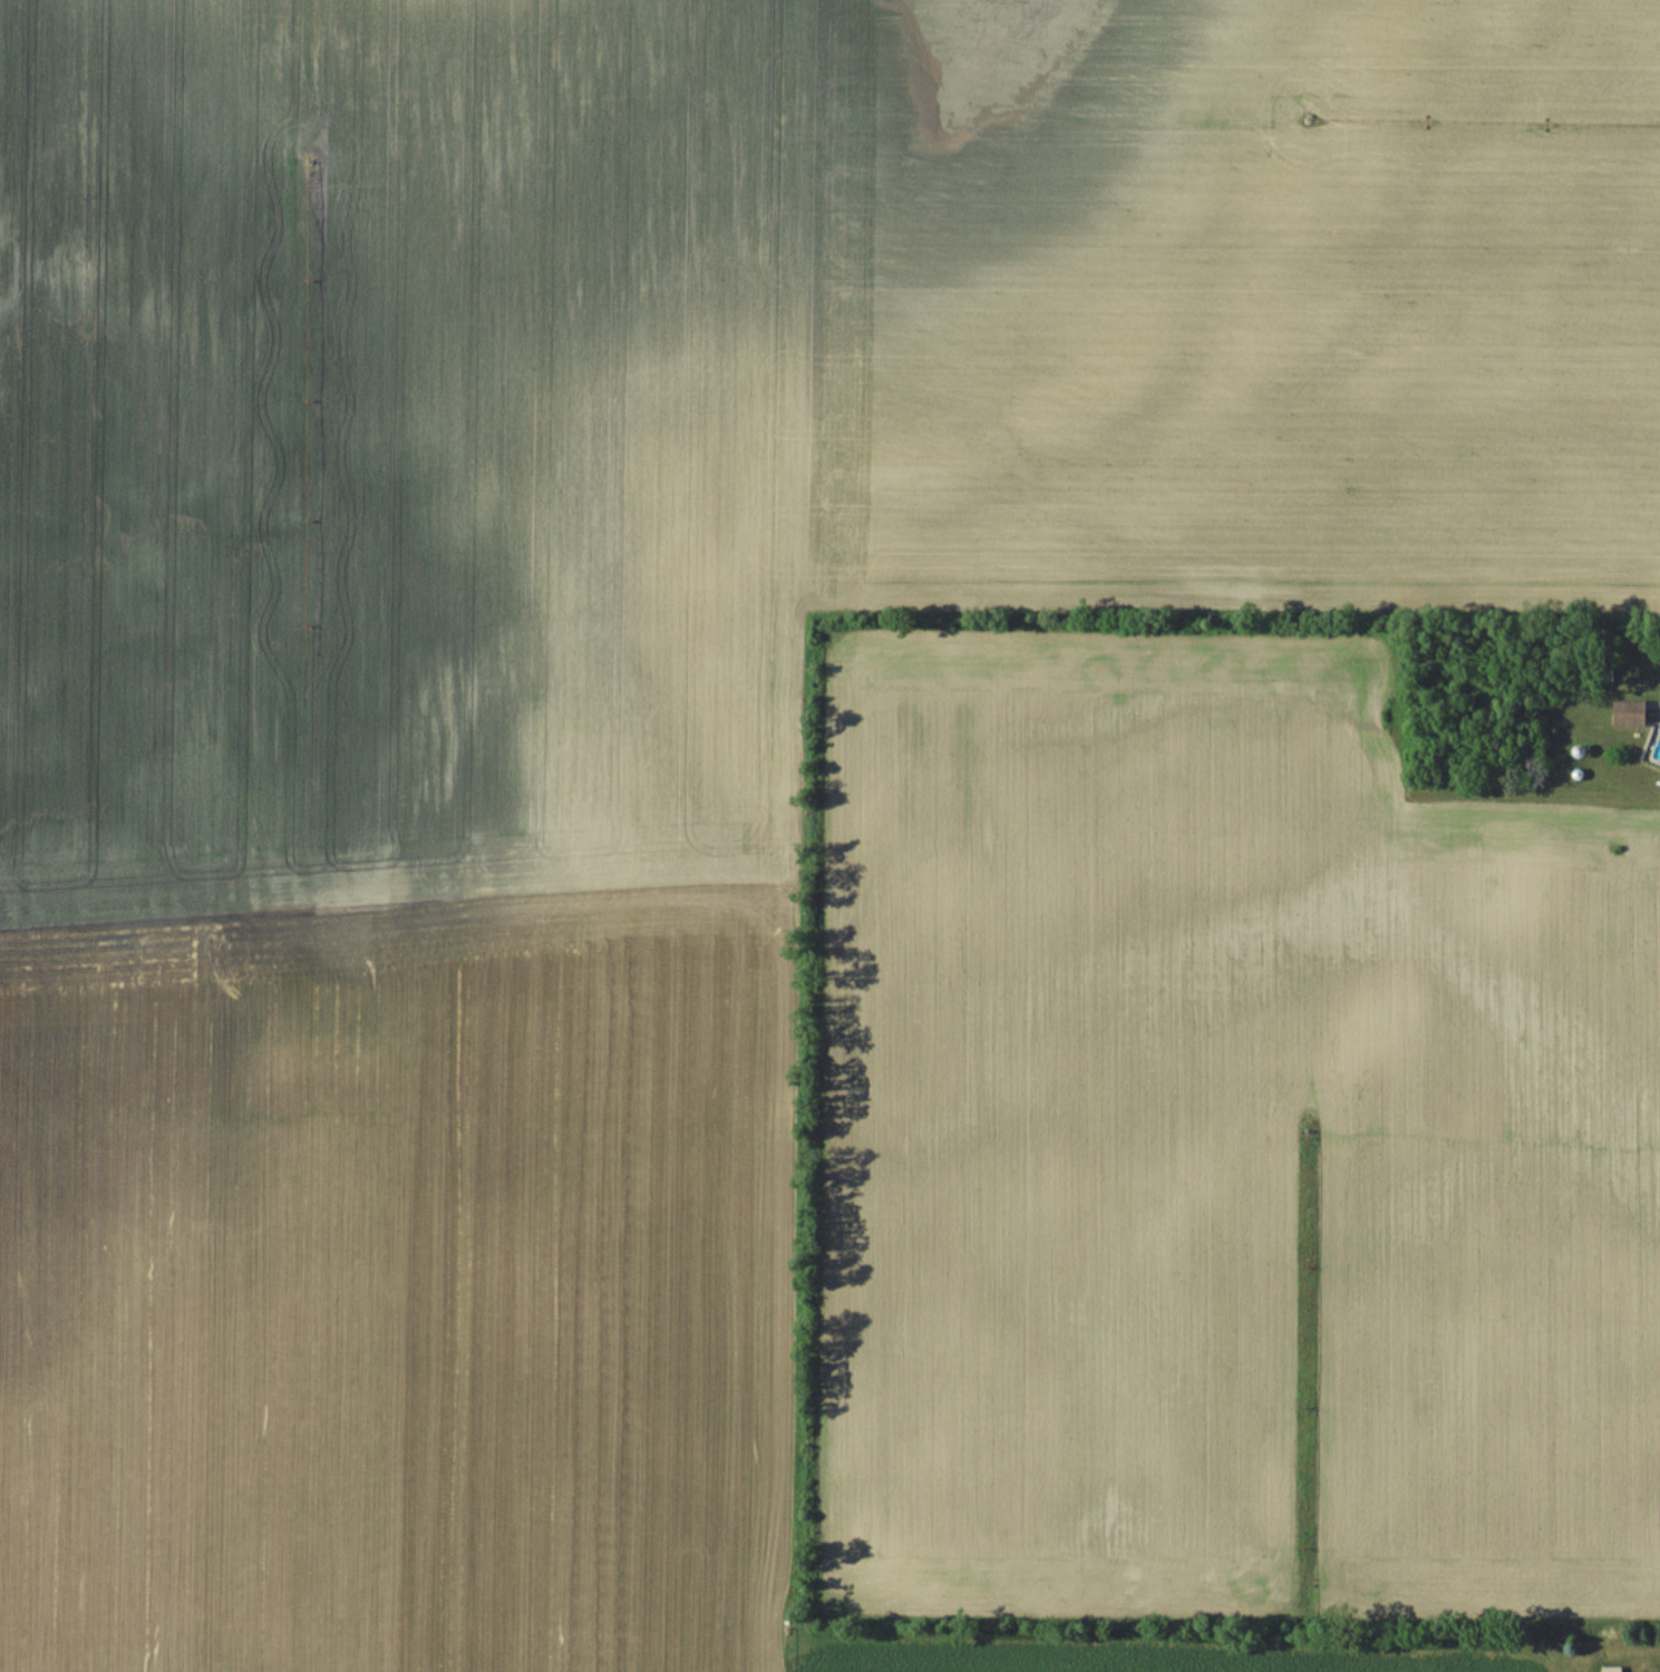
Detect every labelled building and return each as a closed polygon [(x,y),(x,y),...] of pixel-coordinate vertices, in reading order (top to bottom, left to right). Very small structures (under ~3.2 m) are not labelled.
[(1614,727),(1647,727),(1647,700),(1614,700),(1614,727)]
